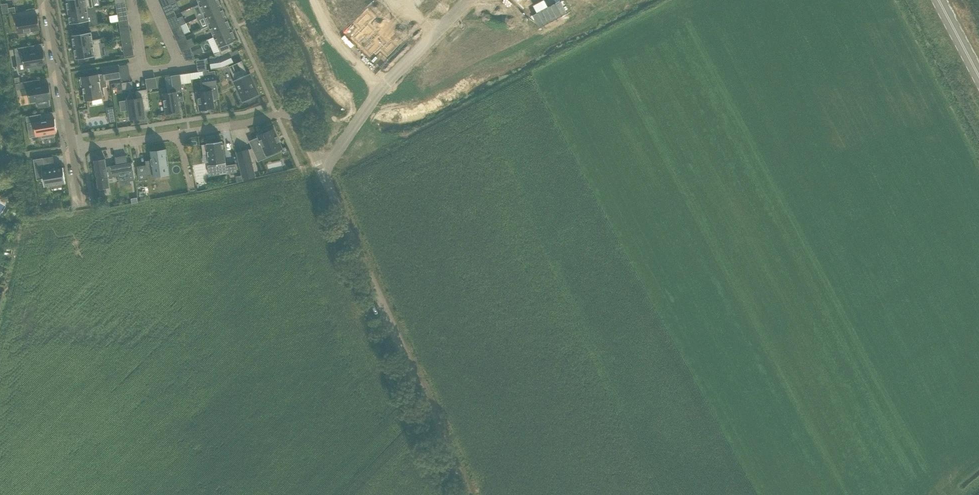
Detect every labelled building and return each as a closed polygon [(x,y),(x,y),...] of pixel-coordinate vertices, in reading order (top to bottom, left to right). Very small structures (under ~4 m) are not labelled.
[(68,12),(87,9),(94,8),(93,0),(66,0),(68,12)] [(222,7),(219,0),(209,0),(199,5),(204,16),(222,7)] [(329,0),(332,3),(331,4),(337,10),(346,0),(330,0),(329,0)] [(337,10),(342,15),(343,14),(347,17),(355,9),(360,14),(370,5),(365,0),(363,0),(362,1),(361,0),(346,0),(337,10)] [(477,13),(496,31),(510,18),(517,25),(525,16),(509,0),(506,0),(502,4),(500,3),(497,6),(493,1),(489,5),(486,3),(477,13)] [(177,1),(171,3),(174,11),(180,8),(177,1)] [(126,2),(116,4),(117,12),(127,10),(126,2)] [(560,2),(533,17),(539,29),(567,15),(560,2)] [(87,9),(68,12),(70,24),(88,21),(89,26),(98,25),(95,7),(94,8),(87,9)] [(209,27),(227,19),(222,7),(204,16),(209,27)] [(367,24),(358,32),(367,41),(381,27),(372,18),(378,13),(372,7),(361,18),(367,24)] [(27,32),(34,31),(39,30),(40,30),(38,16),(17,19),(16,12),(9,13),(12,32),(18,31),(19,33),(20,33),(27,32)] [(178,18),(181,25),(186,23),(183,16),(178,18)] [(214,38),(232,30),(227,19),(209,27),(214,38)] [(186,23),(181,25),(185,34),(190,31),(186,23)] [(381,27),(367,41),(377,51),(385,42),(393,50),(401,41),(396,36),(393,39),(381,27)] [(130,30),(120,31),(122,39),(132,38),(130,30)] [(214,38),(208,40),(216,57),(221,56),(222,56),(229,52),(232,51),(229,44),(237,40),(232,30),(214,38)] [(100,42),(101,42),(100,37),(93,38),(91,32),(72,35),(74,47),(100,43),(100,42)] [(132,38),(122,39),(123,47),(133,45),(132,38)] [(193,38),(187,40),(191,47),(196,45),(193,38)] [(451,40),(447,45),(464,62),(469,57),(451,40)] [(102,57),(100,43),(74,47),(76,59),(95,56),(95,58),(102,57)] [(196,45),(191,47),(194,55),(202,51),(199,44),(196,45)] [(24,47),(14,48),(16,60),(23,59),(24,68),(46,65),(43,51),(25,54),(24,47)] [(234,62),(229,52),(222,56),(221,56),(216,57),(209,58),(211,69),(221,68),(234,62)] [(248,75),(242,61),(229,66),(235,80),(233,81),(242,102),(258,95),(249,74),(248,75)] [(120,78),(118,65),(102,68),(103,73),(82,77),(82,79),(80,79),(81,86),(83,86),(85,100),(102,97),(102,95),(104,95),(103,87),(107,87),(106,80),(120,78)] [(207,91),(197,92),(199,110),(202,109),(202,111),(207,110),(207,109),(214,107),(213,100),(219,99),(215,71),(209,71),(209,69),(203,70),(204,77),(202,77),(204,86),(206,86),(207,91)] [(169,88),(170,92),(163,93),(166,114),(180,112),(178,101),(184,100),(180,74),(171,75),(173,88),(169,88)] [(148,88),(159,87),(158,77),(147,78),(148,88)] [(26,81),(20,82),(20,83),(21,90),(28,89),(30,102),(51,99),(49,85),(28,88),(27,81),(26,81)] [(144,111),(150,110),(147,89),(136,91),(137,98),(127,100),(130,119),(145,117),(144,111)] [(42,121),(32,122),(31,115),(26,116),(29,137),(36,136),(41,135),(55,133),(57,133),(55,119),(42,121)] [(254,152),(263,148),(267,155),(282,149),(273,128),(269,130),(268,129),(262,131),(262,133),(258,135),(259,137),(249,141),(254,152)] [(210,165),(207,165),(209,176),(237,172),(236,164),(226,165),(225,160),(222,141),(206,143),(207,144),(202,145),(203,155),(208,154),(210,165)] [(154,176),(169,174),(166,149),(150,152),(151,160),(145,160),(146,165),(137,166),(139,180),(148,179),(148,175),(153,175),(154,176)] [(243,180),(255,177),(248,149),(236,152),(243,180)] [(45,187),(51,186),(52,189),(62,187),(61,184),(65,183),(65,184),(66,183),(63,167),(62,167),(62,168),(42,171),(41,166),(44,166),(43,158),(33,159),(36,180),(43,179),(44,187),(45,187)] [(118,178),(127,176),(128,181),(135,180),(132,162),(113,165),(113,168),(110,168),(110,166),(106,166),(105,158),(93,161),(98,189),(110,187),(108,178),(118,176),(118,177),(117,177),(118,178)]
